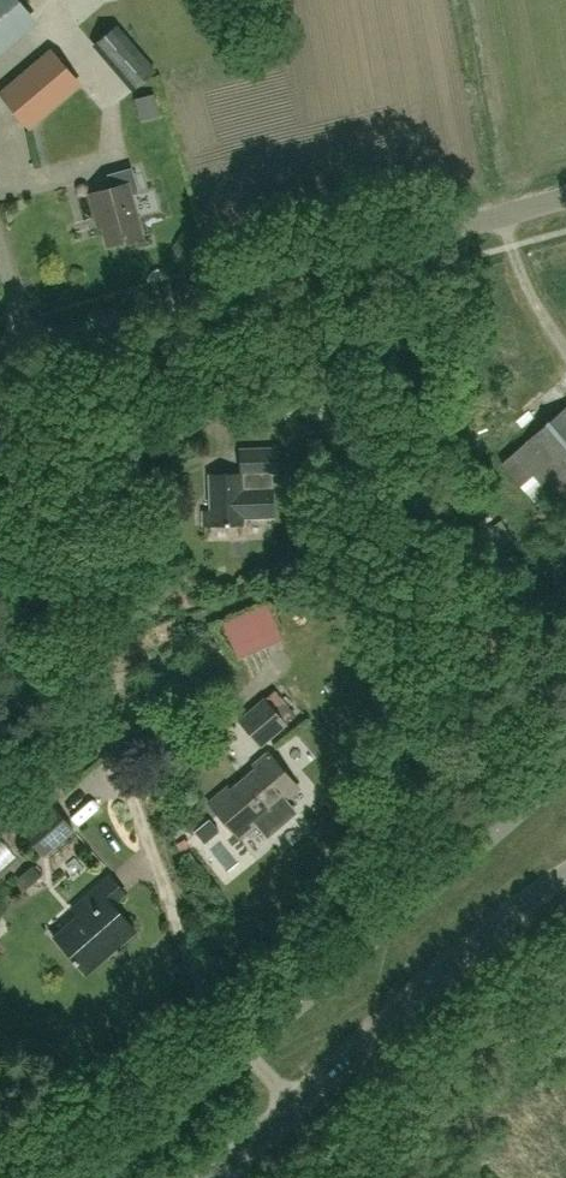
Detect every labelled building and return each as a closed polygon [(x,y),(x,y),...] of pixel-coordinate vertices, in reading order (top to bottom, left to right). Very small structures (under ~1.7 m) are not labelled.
[(46,23),(23,0),(0,0),(0,68),(46,23)] [(157,70),(118,24),(93,46),(133,92),(157,70)] [(52,51),(18,81),(42,110),(77,81),(52,51)] [(143,236),(131,194),(139,192),(132,167),(107,174),(111,187),(90,193),(96,217),(100,217),(108,246),(143,236)] [(297,428),(319,429),(320,395),(298,394),(297,428)] [(527,441),(565,486),(565,407),(527,441)] [(241,473),(211,474),(212,510),(204,511),(204,525),(243,524),(243,517),(274,516),(273,488),(272,488),(272,472),(277,472),(277,448),(241,450),(241,473)] [(492,551),(512,538),(501,520),(480,533),(492,551)] [(239,657),(256,676),(265,667),(249,649),(239,657)] [(288,725),(265,696),(237,720),(261,747),(288,725)] [(257,768),(233,788),(231,790),(228,786),(209,803),(240,839),(259,822),(256,819),(282,797),(285,800),(299,788),(269,752),(254,764),(257,768)] [(53,806),(24,831),(45,855),(74,829),(53,806)] [(58,940),(85,971),(115,945),(117,947),(136,930),(113,904),(126,893),(110,875),(72,909),(81,919),(58,940)]
